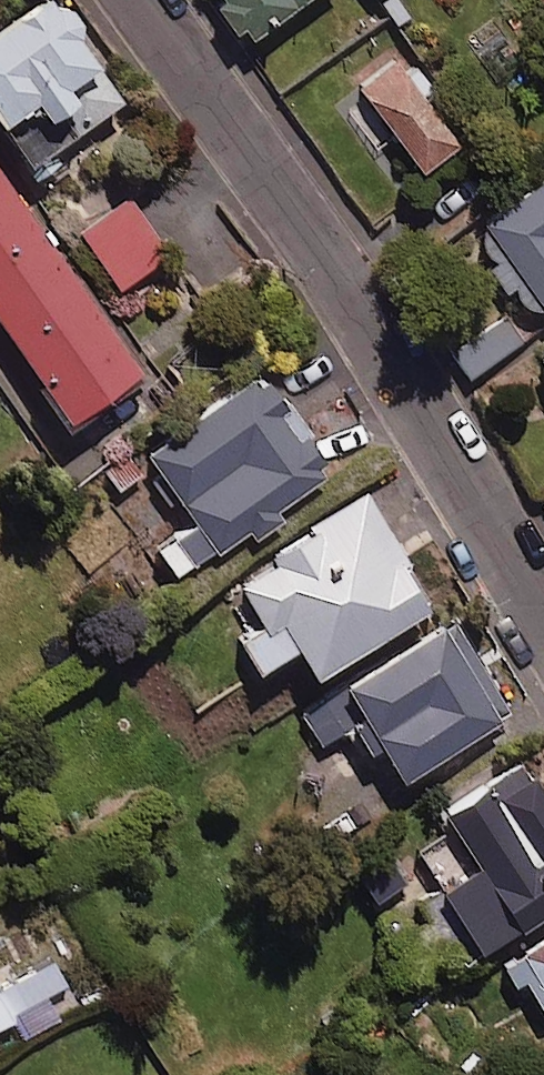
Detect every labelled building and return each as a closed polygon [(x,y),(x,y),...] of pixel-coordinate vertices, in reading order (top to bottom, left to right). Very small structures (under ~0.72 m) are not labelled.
[(0,29),(0,119),(3,124),(37,99),(68,140),(125,98),(80,37),(86,23),(81,10),(70,3),(57,5),(53,0),(40,0),(0,29)] [(255,36),(305,0),(229,0),(255,36)] [(461,144),(397,56),(360,83),(423,171),(461,144)] [(0,169),(0,322),(70,421),(142,370),(0,169)] [(476,229),(538,319),(543,315),(543,182),(476,229)] [(129,194),(79,229),(119,286),(169,251),(129,194)] [(336,472),(268,370),(149,450),(197,521),(159,547),(180,577),(336,472)] [(131,446),(101,467),(121,495),(151,474),(131,446)] [(141,490),(111,512),(131,540),(161,518),(141,490)] [(433,609),(368,492),(310,525),(314,534),(214,590),(259,670),(301,646),(317,675),(433,609)] [(511,714),(456,620),(301,711),(321,743),(355,723),(371,751),(385,743),(405,777),(511,714)] [(531,762),(449,811),(483,867),(423,902),(460,965),(543,915),(543,783),(531,762)] [(506,965),(516,981),(533,970),(543,987),(543,941),(506,965)] [(67,984),(53,958),(6,984),(20,1010),(67,984)]
